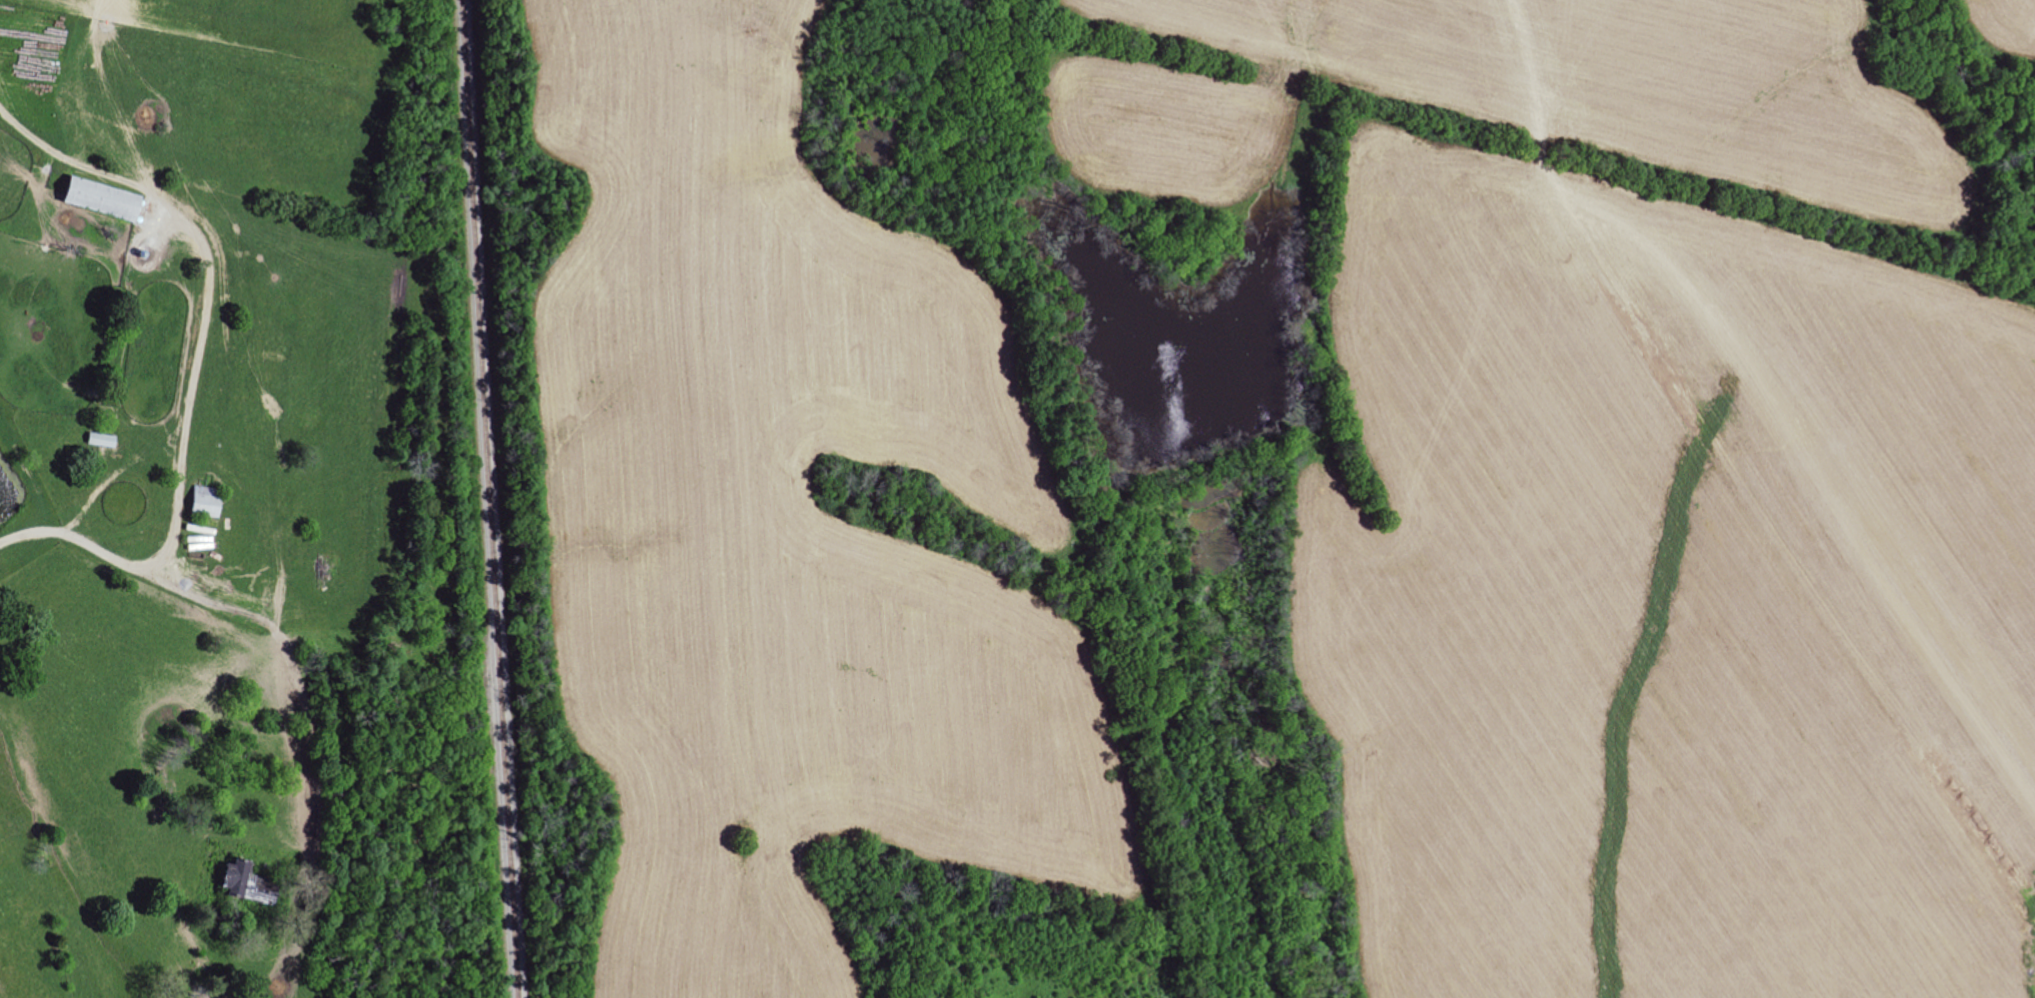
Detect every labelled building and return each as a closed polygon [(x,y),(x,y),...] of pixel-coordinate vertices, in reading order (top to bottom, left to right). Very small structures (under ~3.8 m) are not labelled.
[(57,203),(129,222),(136,195),(64,176),(57,203)] [(85,445),(112,447),(112,436),(85,434),(85,445)] [(214,514),(214,487),(189,486),(189,513),(214,514)]
